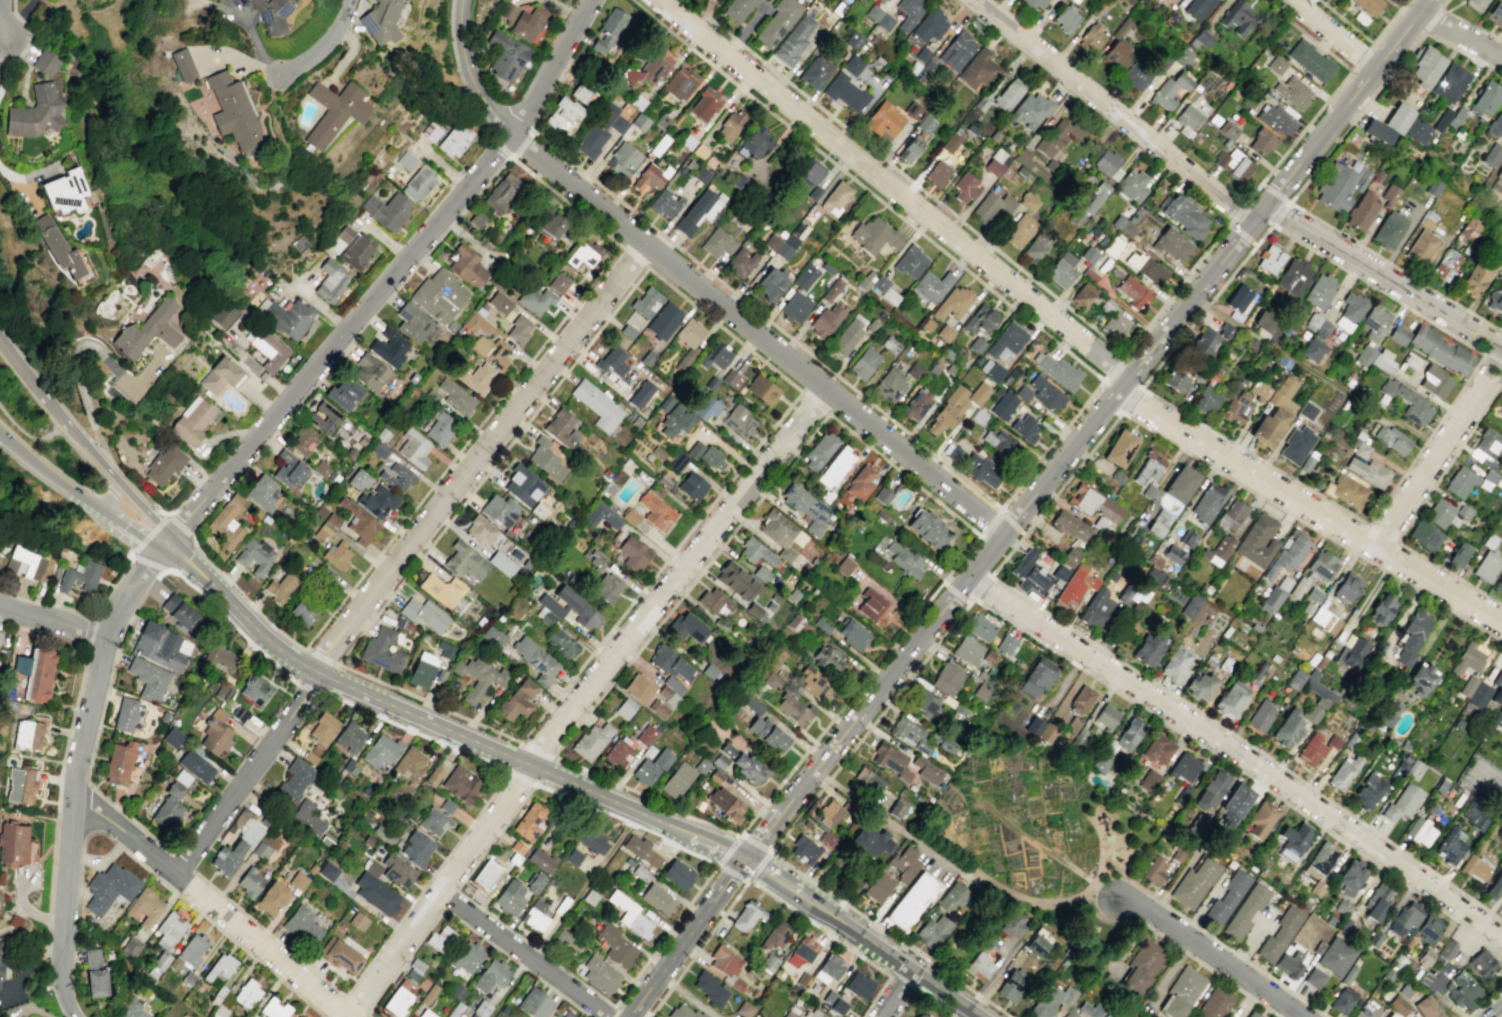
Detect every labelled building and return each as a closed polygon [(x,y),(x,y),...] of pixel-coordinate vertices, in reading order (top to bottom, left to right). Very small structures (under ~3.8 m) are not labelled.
[(245,1),(245,0),(263,0),(265,2),(267,0),(291,0),(295,4),(292,8),(282,19),(285,31),(266,36),(259,12),(245,1)] [(376,46),(386,38),(389,43),(399,36),(391,24),(400,0),(374,0),(376,1),(373,8),(372,7),(356,18),(376,46)] [(721,11),(730,0),(756,0),(737,23),(721,11)] [(771,7),(777,0),(794,0),(803,7),(769,50),(753,37),(775,10),(771,7)] [(905,14),(896,27),(904,34),(928,3),(924,0),(899,0),(894,6),(905,14)] [(1047,0),(1020,0),(1032,9),(1037,3),(1042,7),(1047,0)] [(1182,11),(1198,23),(1216,0),(1190,0),(1182,11)] [(1247,13),(1251,9),(1240,0),(1235,0),(1218,22),(1228,30),(1229,29),(1240,37),(1255,18),(1247,13)] [(1371,18),(1383,4),(1379,0),(1351,0),(1371,18)] [(1487,0),(1463,0),(1477,12),(1487,0)] [(1483,18),(1501,30),(1501,29),(1501,0),(1494,0),(1483,18)] [(885,31),(894,20),(872,2),(863,14),(885,31)] [(499,16),(514,22),(509,33),(531,44),(547,11),(533,5),(529,14),(506,3),(499,16)] [(1068,3),(1074,7),(1071,10),(1080,17),(1066,35),(1059,29),(1060,28),(1057,25),(1058,23),(1052,18),(1064,4),(1066,5),(1068,3)] [(628,15),(612,6),(599,29),(604,32),(600,39),(596,37),(590,47),(605,56),(628,15)] [(923,43),(929,36),(935,40),(949,22),(930,7),(910,32),(923,43)] [(807,41),(804,38),(815,22),(801,13),(772,56),(789,67),(807,41)] [(1101,27),(1093,21),(1079,39),(1094,50),(1105,36),(1099,30),(1101,27)] [(488,70),(500,48),(487,41),(494,28),(530,49),(510,83),(488,70)] [(937,61),(957,73),(976,40),(956,28),(937,61)] [(843,41),(853,49),(862,37),(851,29),(843,41)] [(1207,48),(1213,37),(1199,29),(1193,39),(1207,48)] [(1299,37),(1285,54),(1322,84),(1335,67),(1299,37)] [(1133,54),(1113,40),(1101,58),(1121,72),(1133,54)] [(629,65),(619,78),(631,87),(639,76),(653,86),(675,58),(657,44),(637,72),(629,65)] [(979,81),(984,86),(999,68),(987,58),(992,53),(982,45),(956,76),(972,90),(979,81)] [(923,63),(918,71),(929,78),(937,65),(926,59),(931,53),(920,46),(913,56),(923,63)] [(1445,60),(1423,46),(1422,48),(1420,46),(1418,48),(1417,48),(1407,62),(1413,66),(1407,74),(1416,81),(1414,84),(1424,91),(1445,60)] [(168,53),(184,47),(196,75),(180,82),(168,53)] [(31,66),(41,49),(59,61),(49,77),(31,66)] [(832,66),(815,53),(796,76),(814,90),(832,66)] [(840,67),(853,77),(864,64),(852,53),(840,67)] [(1173,60),(1182,67),(1187,61),(1178,53),(1173,60)] [(1265,66),(1277,76),(1287,63),(1275,54),(1265,66)] [(1153,76),(1134,60),(1120,76),(1138,92),(1153,76)] [(1430,92),(1452,104),(1470,72),(1448,60),(1430,92)] [(678,105),(699,78),(680,64),(660,91),(678,105)] [(238,150),(234,140),(231,141),(227,131),(218,135),(209,114),(219,110),(205,76),(224,69),(230,83),(237,80),(262,141),(238,150)] [(1185,92),(1193,82),(1179,71),(1171,80),(1166,77),(1149,98),(1167,113),(1176,102),(1170,97),(1178,86),(1185,92)] [(821,93),(832,100),(834,98),(856,114),(869,95),(836,72),(821,93)] [(1313,93),(1290,74),(1281,85),(1276,81),(1271,88),(1299,111),(1313,93)] [(1004,113),(1026,88),(1014,76),(991,101),(1004,113)] [(1484,121),(1501,88),(1485,79),(1467,112),(1484,121)] [(31,83),(51,80),(54,95),(64,103),(56,114),(62,118),(54,131),(45,125),(41,130),(42,133),(31,136),(3,134),(5,106),(31,108),(35,103),(31,83)] [(306,94),(326,109),(303,139),(319,151),(347,115),(358,123),(371,107),(359,98),(364,92),(348,80),(336,96),(316,81),(306,94)] [(591,90),(577,81),(568,95),(583,104),(591,90)] [(724,98),(707,85),(687,110),(704,123),(724,98)] [(1007,120),(1014,125),(1017,120),(1032,132),(1053,105),(1032,88),(1007,120)] [(542,122),(560,135),(572,119),(575,122),(583,111),(561,95),(542,122)] [(901,110),(916,122),(924,111),(910,99),(901,110)] [(905,119),(882,100),(862,124),(886,143),(905,119)] [(1292,120),(1293,119),(1266,100),(1254,117),(1286,139),(1296,123),(1292,120)] [(629,122),(617,114),(620,109),(607,101),(575,149),(591,160),(610,133),(605,131),(609,126),(621,135),(629,122)] [(1396,101),(1413,112),(1398,135),(1381,124),(1396,101)] [(1486,131),(1497,137),(1500,132),(1501,133),(1501,103),(1486,131)] [(1173,120),(1181,125),(1177,131),(1187,138),(1203,116),(1186,104),(1173,120)] [(728,143),(747,116),(735,107),(716,134),(728,143)] [(642,131),(650,120),(639,112),(631,123),(642,131)] [(935,122),(922,114),(915,126),(927,134),(935,122)] [(1050,159),(1067,134),(1080,143),(1086,134),(1060,116),(1045,138),(1041,135),(1033,147),(1050,159)] [(1432,130),(1413,117),(1402,132),(1421,145),(1432,130)] [(1395,131),(1367,119),(1361,132),(1389,144),(1395,131)] [(433,142),(442,130),(430,120),(420,132),(433,142)] [(436,146),(449,157),(451,154),(455,157),(471,139),(469,137),(473,133),(458,120),(436,146)] [(1239,129),(1224,120),(1217,130),(1232,139),(1239,129)] [(773,138),(754,125),(736,151),(745,157),(748,153),(758,160),(773,138)] [(1246,146),(1264,159),(1278,140),(1260,127),(1246,146)] [(960,138),(950,131),(940,147),(949,153),(960,138)] [(921,145),(911,136),(895,155),(906,163),(921,145)] [(643,156),(623,140),(605,164),(625,179),(643,156)] [(1501,151),(1501,147),(1492,142),(1481,161),(1492,167),(1501,151)] [(1028,159),(1032,153),(1022,146),(1013,158),(1044,180),(1049,174),(1028,159)] [(1116,167),(1121,160),(1105,147),(1091,164),(1114,182),(1122,172),(1116,167)] [(1211,162),(1241,184),(1255,166),(1232,148),(1227,155),(1220,150),(1211,162)] [(995,177),(1010,160),(997,149),(983,166),(995,177)] [(405,150),(417,160),(407,172),(395,161),(405,150)] [(804,193),(824,169),(811,157),(791,181),(804,193)] [(923,179),(939,188),(951,168),(935,159),(923,179)] [(639,192),(646,183),(656,190),(667,175),(649,161),(631,185),(639,192)] [(421,163),(438,177),(420,199),(419,198),(415,202),(400,190),(405,185),(404,184),(421,163)] [(40,183),(49,209),(55,207),(58,214),(64,212),(63,209),(72,206),(74,212),(84,209),(79,197),(86,194),(76,165),(63,170),(65,175),(40,183)] [(1114,188),(1135,205),(1148,189),(1142,185),(1147,180),(1131,167),(1114,188)] [(953,196),(961,202),(965,196),(969,199),(981,183),(963,170),(952,185),(958,190),(953,196)] [(481,203),(498,214),(522,183),(506,171),(481,203)] [(1424,190),(1433,197),(1442,184),(1433,178),(1424,190)] [(852,189),(836,179),(819,207),(835,216),(852,189)] [(1091,216),(1110,186),(1099,180),(1091,193),(1093,194),(1082,210),(1091,216)] [(649,207),(670,221),(682,202),(662,188),(649,207)] [(1345,224),(1363,232),(1379,197),(1361,189),(1345,224)] [(1006,215),(1016,202),(1004,193),(999,199),(988,190),(970,213),(984,224),(997,207),(1006,215)] [(358,206),(370,193),(384,204),(396,191),(411,205),(405,212),(408,214),(390,234),(358,206)] [(1157,210),(1196,240),(1211,221),(1172,191),(1157,210)] [(1033,212),(1039,200),(1026,192),(1019,204),(1033,212)] [(1408,221),(1388,209),(1370,239),(1390,251),(1408,221)] [(467,221),(475,210),(486,218),(478,229),(467,221)] [(549,211),(537,226),(553,239),(566,224),(549,211)] [(30,220),(56,268),(62,265),(70,280),(84,272),(71,248),(66,251),(45,212),(30,220)] [(1019,250),(1037,223),(1022,213),(1004,240),(1019,250)] [(1136,229),(1118,214),(1110,223),(1129,238),(1136,229)] [(882,241),(893,250),(903,239),(874,215),(866,225),(860,220),(847,236),(871,255),(882,241)] [(355,231),(346,224),(336,236),(346,243),(355,231)] [(726,255),(736,242),(714,226),(698,246),(714,258),(720,250),(726,255)] [(1151,245),(1180,264),(1193,244),(1164,226),(1151,245)] [(1020,253),(1034,265),(1054,239),(1040,228),(1020,253)] [(1440,240),(1420,228),(1403,255),(1423,267),(1440,240)] [(356,272),(375,250),(373,247),(375,244),(360,231),(345,249),(344,247),(337,256),(356,272)] [(787,233),(781,242),(773,237),(766,247),(785,260),(798,241),(787,233)] [(1123,244),(1114,236),(1103,250),(1113,257),(1123,244)] [(577,245),(565,261),(573,268),(579,260),(589,267),(603,250),(593,242),(591,244),(585,240),(581,247),(577,245)] [(457,253),(446,267),(459,279),(460,278),(474,289),(487,273),(474,263),(478,258),(460,241),(453,249),(457,253)] [(913,279),(928,260),(916,250),(918,249),(910,243),(891,267),(898,272),(901,269),(913,279)] [(1255,265),(1274,275),(1285,253),(1266,244),(1255,265)] [(738,279),(758,260),(745,245),(724,265),(738,279)] [(1079,256),(1090,264),(1098,253),(1087,245),(1079,256)] [(1461,256),(1445,247),(1431,274),(1447,282),(1461,256)] [(1167,275),(1133,248),(1123,261),(1157,287),(1167,275)] [(1076,272),(1070,268),(1076,259),(1063,250),(1044,275),(1063,289),(1076,272)] [(1313,268),(1291,255),(1274,284),(1296,297),(1313,268)] [(328,256),(349,275),(345,279),(347,281),(342,287),(344,288),(329,305),(313,291),(327,275),(318,267),(328,256)] [(1492,272),(1477,260),(1457,285),(1473,297),(1492,272)] [(805,292),(818,270),(804,262),(792,284),(805,292)] [(773,302),(789,277),(769,264),(753,289),(773,302)] [(425,276),(408,297),(440,325),(442,322),(444,324),(469,294),(466,292),(467,291),(458,283),(459,281),(454,277),(453,278),(439,266),(428,278),(425,276)] [(931,305),(955,279),(946,271),(937,280),(926,270),(911,287),(931,305)] [(557,272),(547,284),(560,294),(570,282),(566,278),(567,277),(564,275),(563,275),(557,272)] [(1318,272),(1301,300),(1321,311),(1338,284),(1318,272)] [(885,286),(889,282),(879,274),(869,286),(891,304),(898,296),(885,286)] [(1126,304),(1129,300),(1115,288),(1126,274),(1152,295),(1146,302),(1144,300),(1135,311),(1126,304)] [(1499,280),(1484,306),(1500,315),(1501,312),(1501,282),(1499,280)] [(1083,311),(1097,291),(1083,281),(1069,300),(1083,311)] [(930,314),(939,321),(946,312),(956,320),(973,298),(955,283),(930,314)] [(1241,322),(1253,296),(1250,295),(1252,291),(1235,283),(1225,305),(1232,308),(1228,317),(1241,322)] [(822,300),(829,302),(834,287),(828,284),(822,300)] [(557,298),(544,287),(540,293),(529,285),(515,301),(535,316),(547,303),(551,306),(557,298)] [(628,305),(634,297),(637,300),(643,292),(642,291),(647,285),(662,298),(645,319),(628,305)] [(812,304),(794,289),(777,309),(796,324),(812,304)] [(496,290),(487,302),(504,315),(513,304),(496,290)] [(1333,324),(1348,333),(1368,302),(1348,290),(1339,304),(1344,307),(1333,324)] [(164,296),(175,305),(162,321),(180,336),(170,348),(152,334),(130,361),(118,350),(119,349),(110,341),(123,326),(131,323),(136,327),(139,327),(164,296)] [(315,312),(305,303),(303,305),(295,298),(284,310),(271,299),(269,301),(264,296),(252,310),(275,330),(277,328),(293,342),(308,325),(306,323),(315,312)] [(225,331),(242,312),(228,300),(211,318),(225,331)] [(405,300),(433,323),(432,324),(439,329),(427,344),(421,340),(416,345),(394,328),(401,319),(394,313),(405,300)] [(645,330),(664,342),(683,313),(664,301),(645,330)] [(1000,316),(980,302),(961,328),(971,335),(976,327),(986,335),(1000,316)] [(843,311),(832,303),(827,311),(821,307),(806,329),(823,341),(843,311)] [(1373,343),(1391,317),(1372,304),(1360,322),(1369,328),(1363,337),(1373,343)] [(1270,335),(1280,320),(1261,308),(1252,323),(1270,335)] [(1101,326),(1117,339),(1130,323),(1114,310),(1101,326)] [(473,311),(462,323),(473,332),(477,328),(486,335),(487,333),(492,337),(495,339),(492,343),(485,337),(484,339),(480,335),(474,340),(470,347),(500,372),(508,361),(505,359),(506,357),(503,355),(510,346),(501,340),(504,336),(473,311)] [(518,313),(510,323),(512,324),(505,334),(519,346),(528,335),(526,333),(532,324),(518,313)] [(706,330),(688,317),(674,335),(689,347),(676,365),(682,370),(696,351),(693,348),(706,330)] [(865,329),(851,318),(828,346),(842,357),(865,329)] [(451,319),(443,327),(451,334),(458,325),(451,319)] [(992,358),(1002,345),(1013,354),(1028,335),(1008,320),(984,352),(992,358)] [(1313,335),(1323,340),(1330,324),(1320,320),(1313,335)] [(1203,326),(1189,346),(1208,359),(1221,338),(1226,342),(1234,330),(1223,322),(1215,334),(1203,326)] [(934,334),(946,342),(954,331),(942,323),(934,334)] [(1410,333),(1394,324),(1387,338),(1403,346),(1410,333)] [(385,325),(409,343),(401,353),(404,356),(394,369),(366,347),(375,337),(383,344),(387,339),(379,332),(385,325)] [(1406,348),(1466,375),(1475,354),(1415,326),(1406,348)] [(290,351),(278,340),(277,342),(262,328),(250,342),(267,358),(260,366),(270,374),(290,351)] [(1317,364),(1326,345),(1309,336),(1300,355),(1317,364)] [(709,362),(720,370),(732,354),(715,341),(698,364),(704,369),(709,362)] [(1395,356),(1381,347),(1379,352),(1363,343),(1353,360),(1365,367),(1368,363),(1385,373),(1395,356)] [(620,361),(625,356),(612,344),(594,365),(603,373),(607,368),(618,377),(627,367),(620,361)] [(863,381),(880,356),(865,345),(848,370),(863,381)] [(364,350),(389,372),(372,393),(347,371),(364,350)] [(1070,394),(1078,383),(1076,381),(1082,373),(1074,366),(1072,368),(1058,357),(1054,361),(1043,352),(1033,364),(1070,394)] [(223,353),(248,375),(234,390),(225,382),(224,384),(226,385),(216,397),(198,382),(223,353)] [(1002,370),(986,358),(978,370),(994,381),(1002,370)] [(483,361),(479,367),(476,365),(469,375),(461,369),(455,376),(480,396),(489,386),(486,384),(491,377),(490,376),(495,370),(483,361)] [(924,369),(913,361),(904,372),(915,380),(924,369)] [(1442,399),(1453,378),(1427,365),(1416,386),(1442,399)] [(871,387),(890,405),(908,385),(889,367),(871,387)] [(720,379),(735,390),(743,378),(728,368),(720,379)] [(1161,382),(1184,395),(1191,382),(1169,369),(1161,382)] [(413,372),(407,380),(414,384),(419,376),(413,372)] [(755,372),(780,391),(768,407),(743,388),(755,372)] [(1035,372),(1067,397),(1058,408),(1056,407),(1052,412),(1033,398),(1035,396),(1032,393),(1035,390),(1026,383),(1035,372)] [(330,385),(323,395),(346,412),(363,389),(351,380),(343,374),(333,387),(330,385)] [(1290,414),(1295,404),(1287,400),(1297,383),(1282,374),(1267,401),(1290,414)] [(443,376),(476,401),(464,416),(442,399),(446,394),(436,386),(443,376)] [(1386,376),(1377,390),(1390,397),(1392,393),(1407,402),(1400,414),(1421,428),(1435,406),(1386,376)] [(569,393),(598,416),(592,423),(606,434),(624,412),(581,377),(569,393)] [(625,400),(636,410),(655,388),(644,378),(625,400)] [(990,389),(979,380),(965,397),(976,406),(990,389)] [(947,429),(972,394),(957,384),(924,428),(934,436),(942,425),(947,429)] [(1192,407),(1211,416),(1222,393),(1203,384),(1192,407)] [(430,387),(423,396),(434,404),(441,395),(430,387)] [(915,423),(934,398),(919,387),(900,411),(915,423)] [(989,413),(1003,422),(1017,398),(1003,390),(989,413)] [(1240,427),(1254,401),(1234,390),(1220,416),(1240,427)] [(196,392),(221,412),(212,423),(208,419),(199,431),(203,434),(190,450),(165,429),(196,392)] [(703,421),(709,414),(713,417),(722,407),(706,393),(691,410),(703,421)] [(320,399),(314,408),(325,416),(321,420),(310,412),(305,419),(327,436),(343,416),(320,399)] [(1296,414),(1311,420),(1317,407),(1302,401),(1296,414)] [(668,440),(678,429),(683,433),(695,420),(677,403),(655,428),(668,440)] [(745,440),(758,421),(732,403),(719,423),(745,440)] [(1269,449),(1290,416),(1274,405),(1267,417),(1262,414),(1248,436),(1269,449)] [(570,449),(580,435),(570,428),(576,418),(558,406),(542,430),(570,449)] [(436,407),(430,415),(435,419),(424,433),(442,447),(459,424),(436,407)] [(1010,427),(1029,443),(1042,428),(1023,412),(1010,427)] [(294,433),(302,422),(320,438),(304,457),(288,443),(296,434),(294,433)] [(1372,437),(1402,456),(1411,441),(1380,423),(1372,437)] [(980,440),(1008,463),(1021,447),(992,425),(980,440)] [(408,426),(401,434),(406,438),(396,451),(421,470),(429,460),(423,456),(431,445),(408,426)] [(1298,431),(1293,428),(1277,453),(1296,466),(1316,436),(1301,426),(1298,431)] [(375,435),(382,427),(391,434),(385,443),(375,435)] [(1501,440),(1501,438),(1485,427),(1468,455),(1491,470),(1496,462),(1491,459),(1501,440)] [(1102,457),(1120,428),(1138,439),(1120,469),(1102,457)] [(800,459),(813,471),(840,442),(826,429),(800,459)] [(525,459),(558,482),(566,470),(557,464),(560,459),(545,449),(550,442),(541,436),(525,459)] [(377,439),(389,449),(382,460),(369,450),(377,439)] [(694,461),(698,456),(717,473),(727,462),(707,444),(704,447),(696,440),(684,453),(694,461)] [(1370,448),(1359,441),(1352,453),(1363,460),(1370,448)] [(158,487),(172,470),(175,473),(188,458),(171,442),(160,454),(158,452),(145,467),(148,469),(144,474),(158,487)] [(829,489),(854,455),(841,445),(816,479),(829,489)] [(274,456),(282,447),(308,469),(294,485),(291,483),(288,488),(271,475),(279,464),(283,467),(286,465),(274,456)] [(1131,479),(1140,485),(1146,476),(1152,480),(1167,459),(1149,447),(1143,455),(1146,457),(1131,479)] [(961,468),(990,489),(1003,473),(974,451),(961,468)] [(1367,460),(1366,464),(1349,457),(1343,470),(1383,488),(1391,470),(1367,460)] [(312,469),(320,459),(331,469),(323,479),(312,469)] [(394,460),(388,469),(397,475),(394,479),(382,469),(375,477),(399,495),(407,483),(410,485),(416,476),(394,460)] [(546,486),(519,463),(500,486),(528,508),(546,486)] [(862,463),(874,472),(867,481),(872,485),(859,502),(844,490),(851,481),(849,480),(862,463)] [(1161,491),(1180,464),(1199,478),(1181,505),(1161,491)] [(1443,488),(1461,500),(1476,477),(1458,465),(1443,488)] [(358,467),(346,482),(359,491),(369,476),(358,467)] [(1110,478),(1115,469),(1126,476),(1120,485),(1110,478)] [(696,502),(708,483),(688,470),(676,489),(696,502)] [(332,471),(325,480),(334,487),(341,477),(332,471)] [(1325,491),(1356,511),(1369,491),(1337,471),(1325,491)] [(261,472),(244,494),(268,514),(274,507),(271,504),(279,494),(276,491),(277,490),(275,488),(277,485),(261,472)] [(1192,517),(1194,514),(1189,510),(1208,481),(1220,489),(1223,484),(1230,489),(1206,526),(1192,517)] [(810,520),(804,528),(814,536),(832,511),(791,482),(779,498),(810,520)] [(378,483),(372,491),(375,493),(373,496),(368,492),(366,495),(361,491),(355,501),(379,520),(388,508),(391,510),(400,499),(378,483)] [(1115,525),(1125,508),(1078,483),(1071,496),(1070,496),(1067,502),(1090,515),(1093,512),(1115,525)] [(1141,494),(1148,483),(1156,488),(1149,499),(1141,494)] [(880,485),(892,494),(883,505),(871,496),(880,485)] [(662,533),(676,515),(645,489),(636,501),(648,511),(643,517),(662,533)] [(227,552),(214,542),(217,538),(206,526),(234,492),(247,502),(231,518),(245,531),(227,552)] [(506,529),(521,507),(506,497),(503,501),(492,493),(479,510),(506,529)] [(341,495),(380,525),(362,548),(354,541),(358,537),(345,526),(353,515),(335,503),(341,495)] [(1424,520),(1445,530),(1456,507),(1435,497),(1424,520)] [(1218,523),(1236,531),(1247,506),(1229,498),(1218,523)] [(616,529),(623,518),(595,501),(582,521),(592,527),(598,518),(616,529)] [(1462,502),(1473,510),(1467,521),(1455,513),(1462,502)] [(320,504),(314,511),(322,517),(327,509),(320,504)] [(904,528),(938,551),(952,531),(919,507),(904,528)] [(1145,529),(1159,507),(1173,516),(1158,538),(1145,529)] [(757,531),(783,549),(790,540),(799,547),(807,535),(768,509),(762,517),(766,519),(757,531)] [(1092,528),(1058,509),(1049,524),(1083,543),(1092,528)] [(331,511),(313,535),(321,541),(326,535),(329,537),(342,519),(331,511)] [(1262,569),(1279,542),(1270,537),(1278,523),(1258,511),(1233,552),(1262,569)] [(488,546),(498,530),(475,514),(462,533),(478,543),(480,541),(488,546)] [(1443,535),(1418,518),(1406,536),(1431,554),(1443,535)] [(1190,549),(1178,541),(1184,530),(1196,537),(1190,549)] [(1220,564),(1236,540),(1223,531),(1207,556),(1220,564)] [(1280,566),(1292,573),(1311,542),(1295,532),(1284,550),(1280,547),(1264,573),(1272,578),(1280,566)] [(1498,538),(1489,532),(1481,544),(1490,550),(1498,538)] [(232,559),(243,568),(250,559),(257,564),(250,572),(252,573),(251,574),(257,579),(271,561),(270,560),(276,553),(271,549),(272,548),(261,539),(258,543),(249,536),(242,545),(245,547),(244,548),(242,547),(232,559)] [(617,550),(625,555),(619,564),(637,574),(651,550),(625,536),(617,550)] [(737,552),(751,563),(757,556),(772,568),(778,560),(749,536),(737,552)] [(340,538),(347,544),(344,548),(351,553),(346,559),(348,560),(346,563),(347,564),(341,572),(320,556),(330,543),(334,546),(340,538)] [(450,546),(454,550),(443,563),(459,577),(464,571),(476,582),(490,566),(456,538),(450,546)] [(887,561),(914,579),(925,563),(891,539),(884,549),(892,555),(887,561)] [(1459,569),(1471,549),(1458,541),(1446,562),(1459,569)] [(1162,555),(1169,543),(1185,554),(1178,565),(1162,555)] [(5,569),(15,545),(45,557),(36,581),(5,569)] [(1060,560),(1071,568),(1081,553),(1070,545),(1060,560)] [(1020,579),(1016,585),(1025,591),(1028,587),(1040,596),(1053,576),(1031,563),(1037,554),(1025,547),(1009,572),(1020,579)] [(1496,555),(1501,559),(1501,563),(1488,584),(1471,572),(1486,549),(1490,552),(1492,548),(1498,552),(1496,555)] [(508,576),(516,565),(494,550),(486,561),(508,576)] [(1326,583),(1339,561),(1319,550),(1306,571),(1326,583)] [(855,564),(844,556),(834,568),(844,576),(855,564)] [(92,592),(82,588),(84,582),(74,578),(67,594),(56,590),(66,566),(81,572),(87,558),(103,565),(92,592)] [(762,586),(726,560),(714,578),(749,603),(762,586)] [(1085,573),(1088,568),(1078,562),(1055,600),(1065,606),(1068,600),(1074,604),(1085,586),(1093,590),(1098,581),(1085,573)] [(324,564),(335,573),(327,584),(316,575),(324,564)] [(1061,582),(1069,571),(1058,564),(1051,574),(1061,582)] [(1163,573),(1143,564),(1135,583),(1155,592),(1163,573)] [(752,574),(764,583),(770,574),(758,565),(752,574)] [(609,605),(624,585),(606,570),(590,590),(609,605)] [(1331,594),(1348,604),(1362,580),(1346,570),(1331,594)] [(270,578),(263,588),(272,595),(269,599),(279,606),(298,580),(286,571),(276,583),(270,578)] [(1491,587),(1501,571),(1501,591),(1500,593),(1491,587)] [(417,586),(428,572),(442,582),(447,582),(452,576),(467,588),(449,610),(435,599),(434,600),(417,586)] [(1259,606),(1272,614),(1286,591),(1273,583),(1259,606)] [(602,616),(561,584),(552,595),(578,615),(573,621),(588,633),(602,616)] [(1108,591),(1098,585),(1077,618),(1097,630),(1114,603),(1104,597),(1108,591)] [(883,616),(891,606),(866,586),(859,594),(864,598),(856,608),(879,627),(886,618),(883,616)] [(704,590),(696,600),(713,614),(720,606),(728,612),(735,605),(712,587),(708,592),(704,590)] [(173,592),(201,617),(188,632),(169,615),(171,613),(161,605),(173,592)] [(1203,599),(1192,592),(1178,612),(1189,619),(1203,599)] [(539,620),(551,629),(565,608),(542,593),(536,602),(546,609),(539,620)] [(1397,602),(1381,593),(1366,618),(1382,627),(1397,602)] [(424,600),(421,604),(409,596),(398,612),(411,621),(414,617),(438,634),(450,617),(424,600)] [(301,598),(294,604),(288,615),(305,628),(319,610),(301,598)] [(1309,621),(1333,635),(1341,621),(1317,607),(1309,621)] [(1403,629),(1409,632),(1393,660),(1406,668),(1433,619),(1414,609),(1403,629)] [(684,634),(698,644),(708,629),(681,610),(667,630),(681,640),(684,634)] [(785,625),(794,632),(803,621),(794,613),(785,625)] [(987,643),(997,627),(974,613),(964,628),(987,643)] [(817,616),(811,623),(825,635),(831,628),(817,616)] [(847,617),(870,635),(857,651),(835,633),(842,624),(839,622),(844,616),(846,618),(847,617)] [(131,651),(146,621),(194,644),(180,674),(131,651)] [(361,660),(398,674),(406,653),(390,647),(396,631),(375,623),(361,660)] [(479,635),(496,649),(505,638),(489,624),(479,635)] [(566,660),(578,646),(555,625),(544,637),(557,649),(555,651),(566,660)] [(1131,656),(1151,668),(1167,640),(1147,628),(1131,656)] [(521,633),(559,665),(548,679),(550,681),(543,688),(534,680),(540,672),(509,645),(514,639),(515,640),(521,633)] [(1008,656),(1016,639),(1003,633),(995,650),(1008,656)] [(951,653),(975,668),(980,659),(986,662),(992,652),(963,634),(951,653)] [(1335,662),(1355,671),(1368,643),(1354,636),(1348,649),(1342,646),(1335,662)] [(1467,639),(1476,645),(1475,647),(1485,653),(1481,659),(1484,661),(1476,673),(1464,666),(1458,677),(1448,671),(1467,639)] [(211,641),(221,646),(220,648),(240,657),(232,673),(224,670),(223,672),(201,661),(211,641)] [(456,647),(443,642),(437,654),(451,660),(456,647)] [(834,676),(846,660),(822,642),(811,658),(834,676)] [(1173,683),(1192,653),(1175,643),(1157,673),(1173,683)] [(36,648),(54,651),(45,703),(27,700),(36,648)] [(425,689),(439,659),(420,650),(406,681),(425,689)] [(488,680),(502,688),(510,674),(499,667),(498,670),(473,654),(466,667),(458,662),(454,669),(473,681),(461,700),(472,706),(488,680)] [(145,683),(136,678),(137,675),(127,670),(134,655),(171,673),(158,703),(150,699),(149,702),(138,697),(145,683)] [(13,671),(16,656),(31,659),(27,674),(13,671)] [(1057,667),(1034,657),(1018,691),(1034,698),(1038,689),(1046,692),(1057,667)] [(1404,687),(1423,698),(1438,671),(1418,660),(1404,687)] [(929,684),(951,697),(965,674),(943,661),(929,684)] [(818,701),(832,685),(807,663),(793,678),(818,701)] [(1497,687),(1489,700),(1499,706),(1501,701),(1501,665),(1491,684),(1497,687)] [(1285,684),(1297,691),(1306,673),(1294,667),(1285,684)] [(1189,678),(1183,689),(1205,702),(1217,681),(1201,670),(1195,681),(1189,678)] [(1333,703),(1338,695),(1313,681),(1318,673),(1312,670),(1303,686),(1333,703)] [(634,672),(655,687),(642,705),(621,689),(634,672)] [(777,689),(780,679),(767,673),(763,683),(777,689)] [(239,692),(253,674),(273,688),(259,707),(239,692)] [(1468,674),(1478,680),(1466,698),(1457,692),(1468,674)] [(509,722),(516,712),(524,718),(532,705),(527,702),(537,687),(521,676),(497,714),(509,722)] [(1212,709),(1231,720),(1249,690),(1230,678),(1212,709)] [(225,701),(214,694),(224,680),(234,686),(225,701)] [(1478,680),(1493,688),(1481,710),(1466,702),(1478,680)] [(972,695),(984,700),(991,686),(979,681),(972,695)] [(1067,707),(1081,716),(1096,694),(1082,685),(1067,707)] [(928,719),(939,698),(923,689),(911,710),(928,719)] [(774,707),(801,727),(814,709),(807,704),(804,707),(785,693),(774,707)] [(131,734),(113,729),(121,696),(139,701),(131,734)] [(625,696),(636,706),(625,720),(613,711),(625,696)] [(661,719),(669,709),(654,698),(646,708),(661,719)] [(1261,699),(1245,722),(1262,733),(1277,710),(1261,699)] [(1091,720),(1108,731),(1120,713),(1104,702),(1091,720)] [(231,715),(239,705),(251,713),(243,724),(231,715)] [(1501,705),(1501,706),(1501,729),(1490,722),(1501,705)] [(1285,748),(1289,741),(1293,743),(1305,724),(1295,718),(1298,713),(1288,707),(1269,738),(1285,748)] [(229,739),(233,742),(225,752),(221,749),(216,756),(200,745),(207,735),(204,732),(209,725),(206,723),(217,708),(227,715),(221,723),(234,732),(229,739)] [(321,708),(341,722),(322,748),(312,740),(314,737),(308,733),(314,724),(311,722),(321,708)] [(1057,730),(1033,714),(1023,728),(1048,744),(1057,730)] [(788,739),(783,745),(784,746),(778,754),(745,727),(754,716),(760,720),(764,715),(770,720),(768,723),(788,739)] [(888,732),(916,750),(926,733),(899,715),(888,732)] [(1144,725),(1129,716),(1113,744),(1129,752),(1144,725)] [(348,718),(331,742),(341,749),(344,744),(346,746),(344,750),(352,756),(362,741),(360,740),(363,735),(354,728),(357,725),(348,718)] [(39,751),(16,747),(20,720),(44,724),(39,751)] [(599,729),(590,722),(570,750),(589,763),(613,728),(604,722),(599,729)] [(645,747),(656,732),(646,724),(634,739),(645,747)] [(162,738),(173,725),(186,736),(175,749),(162,738)] [(1336,749),(1341,740),(1329,733),(1325,739),(1313,730),(1295,758),(1313,769),(1329,744),(1336,749)] [(379,732),(360,758),(374,768),(382,758),(390,764),(404,745),(395,739),(393,742),(379,732)] [(1162,767),(1176,746),(1155,732),(1141,753),(1162,767)] [(637,745),(621,733),(604,756),(620,768),(637,745)] [(123,746),(124,740),(135,742),(125,788),(105,783),(106,777),(104,776),(112,744),(123,746)] [(908,781),(912,775),(901,769),(908,758),(879,741),(869,759),(908,781)] [(752,785),(758,778),(761,781),(768,774),(764,770),(765,769),(746,754),(744,757),(738,752),(737,753),(723,742),(717,749),(730,760),(729,761),(736,767),(733,770),(752,785)] [(409,744),(391,768),(410,781),(414,776),(415,777),(421,768),(420,767),(427,758),(417,751),(418,750),(409,744)] [(630,776),(648,787),(659,769),(663,772),(674,756),(661,747),(651,763),(642,757),(630,776)] [(177,762),(189,748),(217,771),(205,785),(177,762)] [(1091,768),(1105,774),(1113,754),(1099,748),(1091,768)] [(306,750),(318,758),(312,766),(300,758),(306,750)] [(1165,773),(1173,779),(1176,775),(1187,783),(1201,763),(1181,750),(1165,773)] [(718,752),(728,760),(720,770),(710,762),(718,752)] [(1360,761),(1344,753),(1327,783),(1342,792),(1360,761)] [(294,755),(318,772),(311,782),(309,782),(307,784),(306,784),(299,793),(301,794),(294,804),(273,790),(280,780),(282,781),(284,779),(285,780),(290,773),(284,769),(294,755)] [(935,786),(943,771),(915,755),(910,763),(920,769),(916,775),(935,786)] [(348,757),(354,762),(347,772),(341,768),(348,757)] [(681,760),(696,772),(673,800),(658,788),(681,760)] [(1410,776),(1415,766),(1401,760),(1397,770),(1410,776)] [(435,764),(444,771),(432,787),(422,780),(435,764)] [(455,764),(465,771),(462,775),(467,778),(470,774),(480,782),(475,790),(478,792),(474,797),(472,796),(467,804),(454,795),(453,796),(448,792),(449,790),(440,785),(455,764)] [(20,769),(21,768),(39,771),(35,793),(32,793),(30,806),(7,802),(13,768),(20,769)] [(852,784),(877,796),(885,779),(859,768),(852,784)] [(1137,786),(1151,793),(1159,775),(1146,768),(1137,786)] [(1208,812),(1229,778),(1213,768),(1192,802),(1208,812)] [(174,777),(180,769),(193,778),(187,786),(174,777)] [(1351,800),(1368,811),(1386,783),(1369,772),(1362,782),(1363,782),(1351,800)] [(398,780),(411,790),(402,802),(389,792),(398,780)] [(166,792),(173,781),(185,790),(177,800),(166,792)] [(1406,818),(1423,792),(1406,781),(1391,805),(1387,802),(1379,815),(1392,823),(1399,813),(1406,818)] [(1211,821),(1227,832),(1254,794),(1238,783),(1211,821)] [(719,785),(745,806),(738,815),(741,817),(735,825),(732,823),(731,824),(719,814),(722,811),(705,798),(713,787),(716,790),(719,785)] [(152,818),(169,796),(183,807),(176,815),(180,818),(170,832),(152,818)] [(909,804),(897,796),(887,813),(899,820),(909,804)] [(1481,831),(1489,819),(1476,811),(1481,803),(1471,796),(1458,816),(1481,831)] [(303,797),(315,805),(310,814),(325,824),(316,838),(288,820),(303,797)] [(444,797),(455,805),(448,815),(446,814),(444,816),(445,817),(446,816),(452,820),(453,824),(451,827),(448,827),(442,823),(440,826),(443,828),(436,838),(425,830),(424,831),(415,825),(430,805),(436,809),(444,797)] [(532,800),(545,810),(537,822),(542,826),(530,843),(511,829),(532,800)] [(815,821),(835,830),(844,809),(825,800),(815,821)] [(1276,808),(1258,800),(1244,833),(1262,841),(1276,808)] [(1404,834),(1425,848),(1437,829),(1415,816),(1404,834)] [(0,861),(2,823),(28,824),(25,863),(0,861)] [(376,823),(395,837),(389,846),(370,831),(376,823)] [(1431,854),(1453,866),(1464,845),(1453,840),(1459,829),(1448,823),(1431,854)] [(879,848),(889,855),(897,844),(880,831),(877,835),(862,824),(849,842),(872,859),(879,848)] [(607,844),(600,855),(596,852),(593,855),(585,849),(587,847),(578,841),(589,825),(606,837),(603,841),(607,844)] [(412,828),(434,844),(424,859),(426,860),(419,869),(406,860),(408,857),(398,850),(403,843),(406,846),(409,842),(405,839),(412,828)] [(818,840),(830,849),(837,840),(825,831),(818,840)] [(366,833),(373,838),(368,845),(361,841),(366,833)] [(629,833),(620,845),(639,859),(640,858),(654,869),(662,858),(647,848),(650,844),(642,838),(640,841),(629,833)] [(808,866),(821,849),(800,834),(787,851),(808,866)] [(1307,861),(1324,837),(1338,847),(1321,871),(1307,861)] [(238,857),(241,859),(229,876),(227,879),(220,874),(222,871),(209,863),(221,846),(229,851),(237,839),(247,846),(238,857)] [(527,850),(516,840),(510,846),(521,856),(527,850)] [(263,860),(251,853),(259,841),(271,849),(263,860)] [(887,861),(900,872),(896,878),(904,885),(923,861),(904,846),(897,855),(894,852),(887,861)] [(547,873),(557,858),(551,854),(548,857),(544,855),(545,852),(540,848),(538,850),(534,847),(526,858),(547,873)] [(574,867),(583,855),(572,847),(563,859),(574,867)] [(417,872),(404,889),(391,879),(390,880),(382,874),(387,867),(381,862),(390,850),(403,860),(403,861),(417,872)] [(1491,864),(1468,852),(1458,870),(1482,882),(1491,864)] [(1140,877),(1156,856),(1168,865),(1162,873),(1166,876),(1158,887),(1150,881),(1149,883),(1140,877)] [(1194,870),(1204,856),(1221,868),(1192,910),(1169,895),(1188,866),(1194,870)] [(631,867),(634,863),(626,857),(623,861),(631,867)] [(672,857),(695,873),(695,877),(683,893),(659,875),(672,857)] [(1337,879),(1352,857),(1369,867),(1354,890),(1337,879)] [(487,858),(501,869),(486,890),(472,879),(487,858)] [(314,874),(325,859),(341,871),(331,886),(314,874)] [(371,859),(382,867),(374,878),(363,870),(371,859)] [(119,869),(121,867),(143,883),(129,901),(118,893),(98,919),(83,907),(93,894),(88,890),(89,888),(86,886),(96,872),(99,874),(101,872),(103,874),(111,863),(119,869)] [(645,878),(649,873),(637,864),(633,869),(645,878)] [(253,873),(265,881),(255,897),(251,901),(243,896),(246,891),(236,884),(247,869),(249,865),(256,870),(253,873)] [(1203,915),(1216,896),(1219,898),(1227,887),(1223,884),(1236,865),(1253,877),(1219,926),(1203,915)] [(862,893),(880,905),(897,879),(879,868),(862,893)] [(354,892),(358,887),(352,883),(362,869),(363,870),(374,878),(401,898),(387,917),(354,892)] [(287,884),(295,871),(309,880),(300,892),(287,884)] [(535,894),(546,878),(536,871),(535,873),(532,871),(525,881),(527,883),(524,887),(535,894)] [(940,886),(921,871),(883,917),(901,933),(940,886)] [(1501,889),(1501,877),(1496,874),(1483,895),(1494,902),(1501,889)] [(1363,903),(1382,876),(1398,887),(1375,921),(1364,914),(1369,907),(1363,903)] [(513,917),(525,900),(519,895),(524,888),(510,877),(493,901),(499,906),(498,908),(505,914),(506,912),(513,917)] [(252,905),(272,879),(290,894),(270,919),(252,905)] [(1222,929),(1256,879),(1271,890),(1258,909),(1255,906),(1247,918),(1251,920),(1237,940),(1222,929)] [(971,894),(954,881),(935,904),(946,914),(955,904),(959,908),(971,894)] [(650,882),(676,901),(674,903),(677,905),(671,914),(667,911),(664,915),(639,897),(650,882)] [(165,906),(147,930),(139,925),(146,916),(140,911),(134,919),(125,912),(144,886),(153,893),(153,894),(157,897),(155,899),(165,906)] [(591,906),(598,895),(588,888),(581,898),(591,906)] [(613,888),(639,907),(636,912),(656,927),(651,934),(650,934),(645,940),(617,920),(624,910),(615,903),(614,905),(605,899),(613,888)] [(552,911),(559,915),(570,899),(564,895),(552,911)] [(539,932),(549,919),(541,913),(547,904),(542,901),(541,903),(534,898),(519,919),(534,930),(535,929),(539,932)] [(747,898),(730,924),(744,933),(755,915),(759,918),(758,919),(762,921),(767,914),(760,909),(761,908),(756,905),(757,902),(752,898),(750,901),(747,898)] [(1391,926),(1411,898),(1426,909),(1415,924),(1411,921),(1401,934),(1391,926)] [(1256,950),(1269,932),(1272,934),(1280,922),(1276,920),(1289,901),(1305,912),(1272,961),(1256,950)] [(292,932),(290,935),(280,927),(300,904),(311,914),(307,919),(323,932),(311,947),(292,932)] [(1014,940),(1028,924),(1012,910),(998,926),(1014,940)] [(1417,927),(1428,910),(1443,920),(1432,937),(1417,927)] [(156,930),(170,911),(188,925),(174,943),(156,930)] [(348,923),(357,911),(370,921),(360,933),(348,923)] [(7,924),(11,914),(23,919),(19,929),(7,924)] [(912,936),(931,951),(953,925),(939,914),(933,922),(927,917),(912,936)] [(638,951),(617,935),(620,931),(598,915),(594,920),(600,924),(592,935),(609,947),(604,954),(625,969),(638,951)] [(766,949),(758,944),(777,917),(784,922),(785,920),(794,927),(779,949),(774,945),(772,948),(769,946),(766,949)] [(443,924),(458,936),(442,956),(423,942),(432,931),(435,934),(443,924)] [(560,928),(573,937),(566,946),(561,941),(556,947),(549,942),(560,928)] [(1023,946),(1038,958),(1049,945),(1034,932),(1023,946)] [(1317,960),(1335,933),(1359,949),(1341,976),(1317,960)] [(200,952),(196,958),(201,961),(194,970),(189,966),(176,957),(194,934),(206,944),(209,945),(202,953),(200,952)] [(802,934),(820,946),(808,964),(801,959),(795,968),(784,961),(802,934)] [(119,952),(131,936),(144,945),(131,961),(119,952)] [(330,936),(363,960),(350,978),(317,953),(330,936)] [(1166,950),(1143,937),(1126,966),(1129,968),(1117,988),(1137,1000),(1166,950)] [(468,975),(484,952),(479,949),(481,947),(473,942),(471,944),(462,938),(445,962),(456,970),(457,967),(468,975)] [(1448,959),(1438,952),(1449,938),(1458,945),(1448,959)] [(744,983),(738,991),(721,979),(723,975),(707,964),(711,959),(708,956),(718,942),(728,948),(726,950),(741,960),(736,967),(738,969),(733,976),(744,983)] [(1416,956),(1424,944),(1435,951),(1427,963),(1416,956)] [(1465,962),(1482,947),(1497,964),(1487,973),(1480,979),(1465,962)] [(86,970),(84,951),(99,949),(101,968),(86,970)] [(1272,966),(1294,980),(1303,966),(1297,963),(1303,954),(1295,949),(1290,957),(1282,952),(1272,966)] [(152,965),(162,951),(173,959),(163,973),(152,965)] [(828,951),(841,960),(839,963),(844,967),(834,982),(829,978),(824,984),(812,976),(828,951)] [(995,965),(977,951),(964,969),(982,983),(995,965)] [(767,952),(779,961),(770,973),(758,964),(767,952)] [(217,973),(208,984),(202,979),(221,954),(224,956),(226,954),(238,963),(225,980),(217,973)] [(590,954),(621,975),(616,982),(618,983),(611,993),(609,991),(606,996),(586,981),(587,980),(582,976),(587,969),(582,965),(590,954)] [(425,965),(411,955),(406,963),(420,972),(425,965)] [(511,972),(500,987),(493,981),(484,993),(472,984),(491,957),(497,962),(499,960),(507,966),(505,968),(511,972)] [(1340,981),(1353,962),(1359,966),(1346,985),(1340,981)] [(1185,965),(1156,1009),(1169,1016),(1181,1016),(1190,1003),(1191,1004),(1207,979),(1185,965)] [(1303,979),(1312,965),(1326,974),(1317,988),(1303,979)] [(1010,966),(996,995),(1013,1003),(1027,974),(1010,966)] [(86,970),(101,968),(104,968),(107,995),(89,997),(86,970)] [(409,968),(404,975),(415,983),(420,976),(409,968)] [(700,969),(717,981),(715,983),(728,993),(716,1009),(708,1003),(709,1000),(703,996),(704,994),(692,985),(697,978),(694,977),(700,969)] [(864,1000),(875,982),(854,969),(843,986),(864,1000)] [(181,981),(188,971),(197,978),(190,988),(181,981)] [(802,971),(809,976),(802,987),(795,983),(802,971)] [(231,999),(247,977),(257,985),(255,987),(261,991),(247,1010),(231,999)] [(404,1011),(399,1016),(397,1016),(391,1013),(389,1016),(379,1009),(401,978),(409,984),(404,990),(412,996),(410,998),(412,1000),(408,1005),(406,1003),(402,1009),(404,1011)] [(1446,996),(1470,979),(1481,994),(1472,1000),(1477,1006),(1467,1012),(1459,1001),(1453,1005),(1446,996)] [(1031,1016),(1049,1016),(1059,1000),(1068,1006),(1074,996),(1049,980),(1027,1014),(1031,1016)] [(453,981),(465,990),(458,1000),(446,992),(453,981)] [(439,988),(432,983),(418,1001),(425,1006),(439,988)] [(555,1003),(544,1016),(530,1016),(515,1006),(530,985),(555,1003)] [(1232,996),(1213,985),(1195,1016),(1221,1016),(1232,996)] [(210,1002),(221,986),(227,991),(216,1006),(210,1002)] [(1330,1005),(1341,987),(1355,996),(1344,1013),(1330,1005)] [(828,989),(835,993),(828,1005),(821,1000),(828,989)] [(1387,1004),(1395,994),(1410,1005),(1402,1015),(1387,1004)] [(1411,1004),(1421,1016),(1443,1016),(1426,994),(1411,1004)] [(291,1008),(284,1016),(268,1016),(259,1011),(269,996),(276,1000),(274,1003),(280,1007),(283,1002),(291,1008)] [(139,1009),(150,1016),(117,1016),(131,997),(141,1005),(139,1009)] [(830,1008),(841,1015),(847,1004),(836,997),(830,1008)] [(492,1007),(484,1016),(480,1016),(471,1010),(480,998),(492,1007)] [(743,1016),(747,1016),(754,1007),(742,1000),(734,1011),(743,1016)] [(1105,1009),(1095,1001),(1091,1007),(1082,1000),(1075,1009),(1086,1016),(1098,1016),(1105,1009)] [(464,1006),(456,1016),(445,1016),(457,1001),(464,1006)] [(700,1012),(708,1016),(666,1016),(665,1016),(672,1006),(674,1007),(678,1003),(692,1012),(693,1010),(699,1014),(700,1012)] [(503,1004),(498,1012),(503,1015),(509,1008),(503,1004)] [(423,1008),(436,1016),(418,1016),(423,1008)] [(813,1008),(827,1016),(806,1016),(813,1008)] [(1068,1008),(1062,1016),(1080,1016),(1068,1008)] [(787,1009),(798,1016),(782,1016),(787,1009)]
